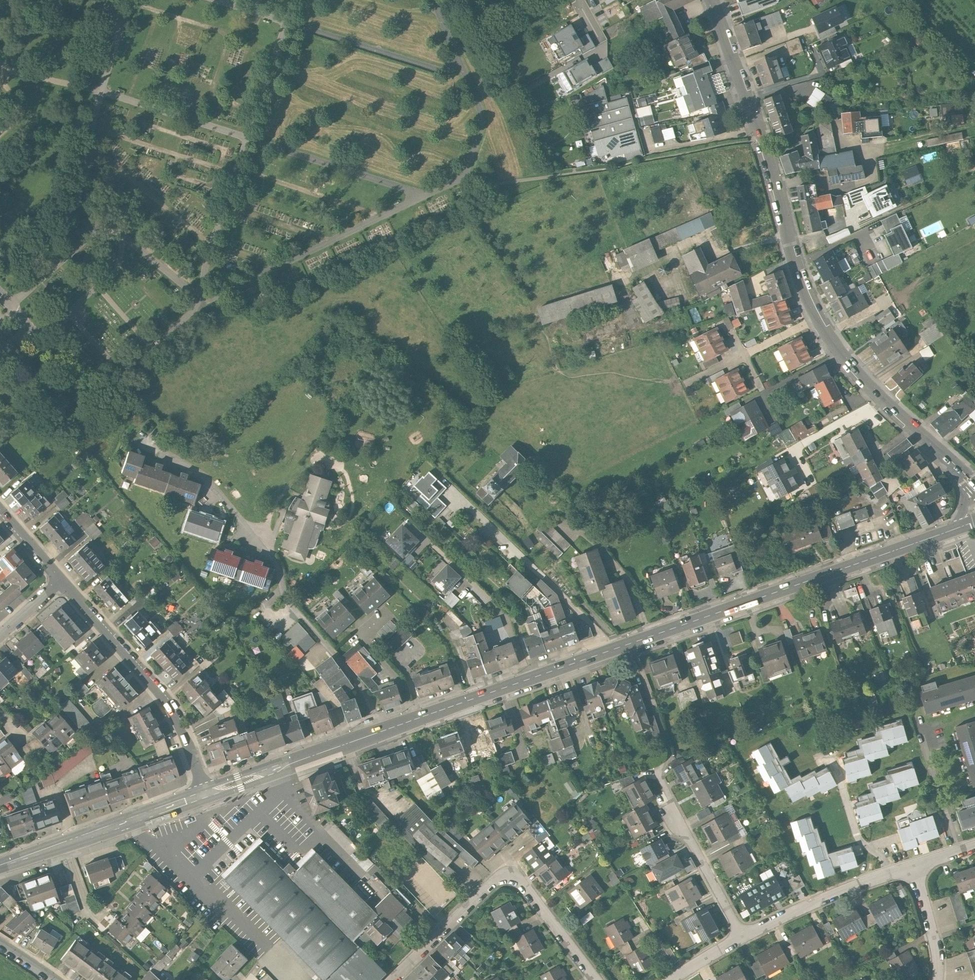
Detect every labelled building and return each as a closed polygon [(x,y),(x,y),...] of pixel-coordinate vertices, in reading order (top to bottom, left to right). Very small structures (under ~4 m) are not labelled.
[(657,4),(664,18),(675,41),(686,36),(674,11),(696,0),(665,0),(657,4)] [(778,4),(780,0),(739,0),(741,3),(739,4),(744,16),(778,4)] [(656,2),(641,9),(648,25),(664,18),(657,4),(656,2)] [(836,8),(813,19),(819,33),(843,22),(836,8)] [(761,18),(765,32),(784,25),(782,19),(786,18),(783,11),(761,18)] [(752,21),(735,27),(743,51),(761,45),(752,21)] [(571,25),(546,39),(559,61),(580,49),(584,47),(579,39),(571,25)] [(588,34),(579,39),(584,47),(580,49),(583,54),(595,47),(588,34)] [(675,41),(664,46),(674,66),(690,58),(697,55),(688,35),(686,36),(675,41)] [(820,48),(825,59),(847,49),(848,48),(843,37),(820,48)] [(799,39),(787,43),(791,57),(804,52),(799,39)] [(852,59),(847,49),(825,59),(830,70),(841,65),(852,59)] [(704,53),(697,55),(690,58),(693,66),(708,61),(704,53)] [(593,69),(597,75),(602,72),(603,74),(614,68),(607,57),(597,64),(598,66),(593,69)] [(757,63),(766,88),(785,81),(776,57),(757,63)] [(597,75),(593,69),(588,58),(563,72),(572,89),(597,75)] [(854,64),(852,59),(841,65),(843,69),(854,64)] [(692,67),(694,73),(700,71),(702,76),(705,75),(712,72),(708,61),(693,66),(692,67)] [(681,78),(684,87),(706,79),(705,75),(702,76),(700,71),(694,73),(681,78)] [(684,87),(687,96),(709,88),(706,79),(684,87)] [(817,107),(827,93),(818,86),(807,100),(817,107)] [(608,105),(603,87),(582,100),(599,158),(608,160),(609,166),(643,157),(627,100),(608,105)] [(683,97),(686,106),(712,97),(709,88),(687,96),(683,97)] [(768,93),(770,99),(780,95),(778,90),(768,93)] [(770,99),(765,100),(778,137),(793,132),(780,95),(770,99)] [(715,104),(712,97),(686,106),(689,115),(710,108),(716,106),(715,104)] [(710,108),(714,117),(720,115),(725,113),(721,102),(715,104),(716,106),(710,108)] [(942,106),(943,117),(963,115),(962,104),(942,106)] [(637,110),(640,119),(653,116),(651,107),(637,110)] [(817,129),(821,151),(835,148),(829,111),(822,112),(817,129)] [(726,132),(720,115),(714,117),(693,125),(697,134),(704,132),(706,139),(726,132)] [(655,125),(653,116),(640,119),(642,128),(655,125)] [(862,119),(843,120),(844,140),(866,139),(866,129),(862,130),(862,125),(862,119)] [(862,130),(866,129),(866,139),(867,143),(884,142),(883,123),(862,125),(862,130)] [(672,126),(652,131),(655,144),(676,139),(672,126)] [(964,140),(962,133),(926,140),(928,147),(964,140)] [(806,158),(799,159),(802,173),(820,170),(819,156),(818,151),(815,135),(803,137),(806,158)] [(821,151),(818,151),(819,156),(820,170),(820,171),(828,169),(831,186),(865,179),(863,166),(857,167),(855,165),(853,152),(837,156),(835,148),(821,151)] [(787,176),(802,173),(799,159),(797,153),(781,158),(787,176)] [(918,174),(916,168),(904,173),(906,179),(918,174)] [(799,200),(801,200),(815,198),(817,197),(815,185),(797,187),(799,200)] [(868,194),(863,196),(865,200),(873,218),(896,207),(886,185),(868,194)] [(865,187),(848,193),(852,205),(865,200),(863,196),(868,194),(865,187)] [(817,197),(815,198),(818,209),(832,206),(844,203),(841,195),(836,196),(831,194),(817,197)] [(804,216),(818,213),(818,209),(815,198),(801,200),(804,216)] [(728,248),(717,230),(722,228),(714,213),(616,256),(621,270),(630,267),(633,274),(658,263),(653,253),(703,231),(710,232),(720,248),(728,248)] [(820,223),(818,213),(804,216),(807,233),(828,228),(826,221),(820,223)] [(896,214),(881,221),(887,234),(891,232),(890,230),(901,224),(896,214)] [(901,224),(890,230),(891,232),(887,234),(884,235),(893,255),(894,256),(898,254),(912,248),(901,224)] [(827,236),(830,243),(850,234),(848,229),(841,229),(827,236)] [(699,249),(685,255),(694,275),(691,276),(701,295),(706,292),(718,286),(741,275),(731,255),(707,267),(699,249)] [(813,260),(819,271),(837,261),(831,250),(813,260)] [(894,256),(893,255),(866,268),(872,279),(903,262),(898,254),(894,256)] [(843,272),(837,261),(819,271),(825,283),(836,277),(843,272)] [(663,268),(660,271),(661,274),(663,276),(666,276),(669,274),(669,271),(666,268),(663,268)] [(765,277),(769,289),(787,284),(782,271),(765,277)] [(821,285),(830,302),(845,294),(836,277),(825,283),(821,285)] [(737,313),(752,309),(749,300),(743,280),(729,286),(734,303),(737,313)] [(791,296),(787,284),(769,289),(771,294),(773,302),(786,298),(791,296)] [(678,296),(654,302),(644,285),(633,292),(638,300),(633,303),(646,324),(649,322),(655,331),(670,321),(666,314),(682,310),(678,296)] [(721,292),(718,286),(706,292),(709,298),(721,292)] [(617,304),(612,287),(537,310),(542,327),(617,304)] [(857,287),(845,294),(830,302),(840,320),(867,306),(857,287)] [(761,306),(773,302),(771,294),(749,300),(752,309),(761,306)] [(761,306),(765,318),(790,310),(786,298),(773,302),(761,306)] [(734,303),(725,306),(728,316),(737,313),(734,303)] [(902,315),(895,306),(877,319),(884,329),(902,315)] [(794,322),(790,310),(765,318),(769,330),(794,322)] [(729,331),(734,329),(731,323),(729,318),(723,320),(729,331)] [(738,320),(731,323),(734,329),(741,325),(738,320)] [(925,325),(929,330),(937,325),(933,320),(925,325)] [(944,337),(937,325),(929,330),(920,336),(928,348),(929,347),(944,337)] [(696,339),(701,350),(723,340),(718,329),(696,339)] [(892,330),(870,346),(885,367),(907,351),(892,330)] [(642,345),(638,332),(630,334),(634,347),(642,345)] [(781,347),(787,358),(807,348),(801,337),(781,347)] [(728,351),(723,340),(701,350),(706,361),(716,356),(728,351)] [(934,355),(929,347),(928,348),(920,352),(925,360),(934,355)] [(812,359),(807,348),(787,358),(792,369),(812,359)] [(706,361),(703,363),(705,368),(719,362),(716,356),(706,361)] [(806,390),(816,385),(831,377),(825,365),(800,378),(806,390)] [(904,371),(894,380),(905,392),(923,376),(916,367),(907,374),(904,371)] [(716,380),(722,391),(743,380),(738,369),(724,376),(716,380)] [(714,381),(716,380),(724,376),(722,371),(711,376),(714,381)] [(754,379),(760,392),(765,389),(759,376),(754,379)] [(842,399),(831,377),(816,385),(826,407),(842,399)] [(749,392),(743,380),(722,391),(727,402),(749,392)] [(957,425),(974,409),(974,398),(973,400),(968,395),(966,395),(945,412),(957,425)] [(818,399),(797,410),(803,420),(806,425),(826,414),(818,399)] [(731,413),(738,426),(760,415),(753,402),(731,413)] [(942,438),(957,425),(945,412),(931,424),(942,438)] [(767,428),(760,415),(738,426),(746,439),(767,428)] [(803,420),(783,431),(779,433),(787,447),(791,445),(798,441),(818,430),(815,425),(808,429),(806,425),(803,420)] [(774,436),(779,433),(783,431),(778,422),(769,427),(774,436)] [(859,428),(842,436),(852,455),(868,446),(859,428)] [(843,459),(852,455),(842,436),(834,440),(843,459)] [(908,437),(888,453),(893,460),(913,444),(908,437)] [(873,456),(868,446),(852,455),(857,464),(873,456)] [(509,464),(478,495),(488,505),(529,464),(514,448),(504,459),(509,464)] [(905,469),(912,477),(929,464),(917,449),(902,461),(908,467),(905,469)] [(2,485),(17,472),(0,452),(0,483),(2,485)] [(137,478),(141,464),(144,457),(129,452),(122,473),(137,478)] [(894,462),(893,460),(888,453),(883,457),(890,465),(894,462)] [(884,478),(873,456),(857,464),(864,479),(866,477),(871,486),(880,480),(884,478)] [(790,474),(782,458),(761,469),(770,485),(790,474)] [(77,459),(71,464),(75,469),(81,464),(77,459)] [(882,467),(888,476),(893,472),(887,463),(882,467)] [(164,493),(170,474),(160,470),(162,466),(156,464),(154,468),(141,464),(137,478),(135,483),(164,493)] [(438,498),(447,488),(429,472),(424,477),(423,476),(414,486),(422,494),(420,496),(430,506),(438,498)] [(884,478),(880,480),(887,493),(889,497),(901,485),(893,472),(888,476),(884,478)] [(181,478),(170,474),(164,493),(194,503),(201,484),(187,479),(188,475),(182,473),(181,478)] [(920,480),(923,485),(925,489),(937,482),(932,473),(920,480)] [(798,490),(790,474),(770,485),(778,500),(798,490)] [(305,560),(308,549),(311,550),(313,549),(315,548),(316,547),(321,530),(323,531),(330,510),(325,508),(327,502),(325,502),(332,482),(311,475),(302,500),(296,498),(294,501),(291,506),(289,512),(287,511),(284,519),(286,519),(285,523),(285,528),(284,533),(290,535),(288,543),(284,542),(282,547),(290,550),(288,555),(305,560)] [(27,478),(9,493),(21,506),(38,491),(27,478)] [(877,499),(887,493),(880,480),(871,486),(877,499)] [(821,481),(808,488),(812,495),(825,488),(821,481)] [(918,493),(925,505),(946,493),(939,481),(937,482),(925,489),(918,493)] [(918,493),(925,489),(923,485),(906,494),(907,495),(906,496),(908,499),(918,493)] [(64,489),(52,499),(57,504),(66,496),(68,494),(64,489)] [(42,495),(38,491),(21,506),(31,518),(50,501),(43,493),(42,495)] [(934,521),(925,505),(918,493),(908,499),(915,511),(924,527),(934,521)] [(66,496),(57,504),(62,510),(70,502),(66,496)] [(909,514),(915,511),(908,499),(906,496),(901,499),(909,514)] [(438,498),(430,506),(426,510),(435,518),(447,506),(438,498)] [(837,516),(841,529),(855,524),(855,522),(870,517),(867,507),(851,513),(850,511),(837,516)] [(58,512),(40,527),(50,539),(68,524),(58,512)] [(191,512),(185,530),(216,540),(222,522),(191,512)] [(83,523),(88,528),(94,522),(98,527),(102,524),(98,519),(100,518),(96,514),(92,517),(91,516),(83,523)] [(816,521),(782,533),(788,551),(821,539),(822,539),(819,528),(816,521)] [(88,528),(84,530),(89,536),(98,527),(94,522),(88,528)] [(425,530),(416,522),(410,529),(419,537),(425,530)] [(550,523),(537,536),(559,557),(571,545),(550,523)] [(74,531),(68,524),(50,539),(61,552),(76,539),(71,533),(74,531)] [(406,525),(392,540),(407,554),(421,540),(419,537),(410,529),(406,525)] [(829,525),(819,528),(822,539),(821,539),(822,542),(834,538),(829,525)] [(98,527),(89,536),(93,540),(103,532),(98,527)] [(86,544),(68,560),(87,581),(105,565),(86,544)] [(712,552),(715,560),(732,554),(737,570),(731,572),(732,575),(744,571),(734,544),(712,552)] [(13,546),(0,558),(0,578),(0,579),(6,574),(24,559),(13,546)] [(479,557),(499,577),(503,573),(499,569),(502,566),(499,563),(496,566),(491,561),(495,557),(487,549),(479,557)] [(208,568),(238,578),(245,560),(232,556),(233,553),(228,551),(226,554),(214,550),(208,568)] [(589,593),(602,589),(610,586),(597,550),(577,557),(589,593)] [(684,563),(691,584),(708,579),(699,553),(689,557),(691,561),(684,563)] [(732,554),(715,560),(720,575),(731,572),(737,570),(732,554)] [(392,555),(385,562),(392,569),(399,562),(392,555)] [(24,559),(6,574),(12,582),(19,590),(38,574),(24,559)] [(257,565),(245,560),(238,578),(269,589),(275,571),(262,566),(264,563),(258,561),(257,565)] [(956,578),(968,573),(964,562),(952,567),(956,578)] [(437,580),(449,592),(464,576),(451,565),(437,580)] [(107,568),(99,576),(102,579),(110,572),(107,568)] [(651,576),(659,598),(679,590),(672,569),(651,576)] [(394,579),(385,571),(381,575),(389,583),(394,579)] [(505,571),(503,573),(499,577),(506,583),(511,577),(505,571)] [(506,583),(521,597),(532,584),(517,571),(511,577),(506,583)] [(965,575),(974,598),(974,597),(974,572),(965,575)] [(390,595),(372,575),(350,595),(368,614),(390,595)] [(974,598),(965,575),(931,588),(939,611),(974,598)] [(94,589),(104,601),(118,589),(107,577),(94,589)] [(907,579),(912,595),(920,593),(914,577),(907,579)] [(541,580),(535,587),(550,600),(552,607),(561,604),(558,595),(541,580)] [(622,581),(610,586),(602,589),(615,625),(635,617),(622,581)] [(12,582),(0,592),(0,610),(21,592),(19,590),(12,582)] [(552,607),(550,600),(535,587),(532,584),(521,597),(520,598),(530,607),(527,608),(530,618),(535,616),(541,614),(539,611),(544,607),(546,609),(552,607)] [(848,597),(854,595),(856,600),(861,599),(857,586),(846,590),(848,597)] [(466,587),(459,595),(463,598),(470,591),(466,587)] [(128,601),(118,589),(104,601),(114,613),(128,601)] [(347,600),(338,590),(333,594),(337,599),(338,599),(342,604),(347,600)] [(463,599),(455,591),(447,600),(455,608),(463,599)] [(926,611),(920,593),(912,595),(903,599),(909,617),(926,611)] [(138,594),(129,602),(132,605),(141,598),(138,594)] [(337,599),(316,618),(333,638),(355,619),(342,604),(338,599),(337,599)] [(85,630),(62,603),(42,620),(43,622),(50,630),(65,648),(85,630)] [(561,604),(552,607),(566,647),(580,642),(573,623),(568,624),(561,604)] [(892,617),(888,604),(871,610),(875,623),(892,617)] [(548,653),(566,647),(552,607),(546,609),(553,629),(547,632),(541,614),(535,616),(548,653)] [(922,627),(929,625),(926,617),(929,616),(927,611),(926,611),(909,617),(911,622),(919,619),(922,627)] [(125,625),(135,636),(148,623),(139,612),(125,625)] [(431,616),(427,612),(423,616),(427,620),(431,616)] [(859,613),(845,618),(851,637),(865,632),(859,613)] [(502,616),(491,620),(495,630),(505,627),(502,616)] [(532,659),(548,653),(535,616),(530,618),(527,619),(533,637),(525,639),(532,659)] [(378,631),(386,639),(400,627),(392,618),(378,631)] [(837,642),(851,637),(845,618),(830,623),(837,642)] [(166,627),(170,632),(179,624),(174,619),(166,627)] [(282,633),(294,646),(308,634),(309,633),(297,620),(282,633)] [(490,632),(495,630),(491,620),(486,622),(490,632)] [(50,630),(43,622),(33,632),(39,639),(50,630)] [(576,624),(582,641),(593,637),(589,626),(584,628),(581,622),(576,624)] [(158,634),(148,623),(135,636),(144,647),(158,634)] [(183,629),(179,624),(170,632),(174,636),(183,629)] [(460,628),(464,639),(473,635),(470,625),(460,628)] [(382,648),(390,656),(413,635),(404,626),(382,648)] [(32,631),(16,645),(18,647),(28,659),(44,645),(39,639),(33,632),(32,631)] [(819,631),(806,635),(813,654),(826,649),(819,631)] [(487,674),(501,669),(494,649),(489,651),(482,632),(473,635),(487,674)] [(733,643),(742,640),(740,632),(730,635),(733,643)] [(316,643),(308,634),(294,646),(291,649),(299,658),(316,643)] [(801,658),(813,654),(806,635),(803,636),(802,634),(793,637),(801,658)] [(474,678),(487,674),(473,635),(464,639),(471,659),(467,660),(474,678)] [(75,671),(82,678),(107,656),(92,640),(74,656),(81,665),(75,671)] [(698,679),(702,678),(716,673),(720,671),(709,642),(687,650),(698,679)] [(791,668),(781,642),(759,650),(765,666),(768,676),(791,668)] [(151,655),(163,668),(177,656),(165,643),(151,655)] [(393,679),(377,684),(371,677),(377,672),(371,667),(364,658),(357,651),(362,647),(361,645),(359,643),(342,657),(372,692),(375,689),(394,683),(393,679)] [(512,643),(494,649),(501,669),(518,663),(512,643)] [(28,659),(18,647),(12,652),(18,658),(22,663),(28,659)] [(362,647),(357,651),(364,658),(368,654),(362,647)] [(214,652),(208,658),(212,663),(218,657),(214,652)] [(368,654),(364,658),(371,667),(376,662),(369,654),(368,654)] [(0,660),(0,669),(9,679),(19,670),(13,663),(6,655),(0,660)] [(331,655),(315,667),(322,676),(332,691),(341,685),(346,693),(354,687),(331,655)] [(682,681),(673,655),(649,663),(652,673),(658,689),(682,681)] [(753,673),(746,655),(732,660),(735,670),(738,679),(753,673)] [(187,667),(177,656),(163,668),(174,680),(187,669),(188,668),(187,667)] [(18,658),(13,663),(19,670),(27,679),(33,675),(22,663),(18,658)] [(204,670),(212,663),(208,658),(201,664),(200,665),(204,670)] [(197,659),(187,667),(188,668),(187,669),(191,673),(200,665),(201,664),(197,659)] [(646,675),(652,673),(649,663),(643,665),(646,675)] [(116,664),(93,684),(98,689),(100,688),(106,696),(104,698),(101,696),(92,704),(92,707),(94,710),(95,713),(97,715),(100,716),(102,716),(113,706),(117,711),(139,692),(116,664)] [(454,686),(447,664),(413,676),(420,698),(454,686)] [(770,681),(768,676),(765,666),(759,668),(764,683),(770,681)] [(9,679),(0,669),(0,687),(9,679)] [(739,680),(738,679),(735,670),(729,672),(733,683),(739,680)] [(180,689),(193,703),(208,688),(209,688),(203,681),(204,680),(198,673),(180,689)] [(723,693),(716,673),(702,678),(709,698),(710,697),(723,693)] [(917,691),(924,715),(974,700),(974,674),(917,691)] [(313,683),(321,691),(332,704),(334,708),(342,705),(342,704),(332,691),(322,676),(313,683)] [(607,683),(600,685),(597,686),(603,703),(614,699),(612,694),(617,680),(616,676),(606,679),(607,683)] [(615,704),(624,702),(632,686),(630,682),(620,677),(617,680),(612,694),(614,699),(615,704)] [(89,689),(81,679),(70,687),(75,693),(79,697),(89,689)] [(597,686),(600,685),(599,681),(583,686),(593,712),(605,708),(603,703),(597,686)] [(397,684),(377,691),(383,710),(403,703),(397,684)] [(332,691),(342,704),(351,700),(346,693),(341,685),(332,691)] [(628,709),(631,717),(633,716),(638,707),(644,705),(637,685),(632,686),(624,702),(626,709),(628,709)] [(215,696),(208,688),(193,703),(206,717),(215,708),(221,702),(215,696)] [(694,688),(678,693),(685,712),(689,711),(686,703),(698,699),(694,688)] [(221,715),(238,706),(223,689),(215,696),(221,702),(215,708),(221,715)] [(312,691),(292,698),(298,716),(300,721),(311,717),(309,711),(318,708),(313,694),(312,691)] [(332,704),(321,691),(313,694),(318,708),(325,705),(327,711),(334,708),(332,704)] [(572,692),(548,701),(554,719),(558,718),(578,711),(572,692)] [(725,696),(723,693),(710,697),(712,701),(725,696)] [(277,708),(286,705),(283,695),(274,698),(277,708)] [(55,705),(47,699),(43,706),(50,711),(55,705)] [(92,725),(68,699),(60,706),(83,733),(92,725)] [(351,700),(342,704),(342,705),(348,723),(363,718),(356,699),(351,700)] [(536,705),(533,706),(540,724),(550,721),(554,719),(548,701),(536,705)] [(128,716),(145,747),(154,742),(164,736),(166,735),(149,705),(128,716)] [(327,711),(325,705),(318,708),(309,711),(311,717),(317,734),(333,728),(327,711)] [(633,716),(631,717),(635,730),(636,732),(637,731),(651,726),(648,717),(644,705),(638,707),(633,716)] [(541,727),(540,724),(533,706),(520,710),(524,721),(528,731),(541,727)] [(46,722),(63,743),(65,744),(77,733),(59,711),(46,722)] [(287,744),(306,738),(300,721),(298,716),(293,717),(294,721),(287,724),(282,711),(276,713),(280,725),(287,744)] [(654,715),(648,717),(651,726),(655,738),(661,736),(654,715)] [(510,720),(506,721),(504,716),(486,722),(492,740),(502,736),(510,733),(514,731),(510,720)] [(559,721),(558,718),(554,719),(565,749),(571,746),(562,721),(561,720),(559,721)] [(864,726),(861,718),(854,720),(856,729),(864,726)] [(549,740),(553,753),(558,751),(565,749),(554,719),(550,721),(551,723),(547,724),(546,726),(551,740),(549,740)] [(843,760),(845,765),(866,759),(863,745),(883,739),(881,731),(903,725),(901,720),(897,721),(897,722),(877,727),(878,731),(874,732),(875,736),(858,741),(860,749),(845,753),(847,759),(843,760)] [(45,721),(32,732),(36,736),(45,747),(51,753),(63,743),(46,722),(45,721)] [(217,743),(225,740),(240,735),(235,722),(212,730),(217,743)] [(953,729),(971,788),(974,787),(974,723),(953,729)] [(29,724),(25,728),(28,732),(33,729),(29,724)] [(247,738),(253,756),(287,744),(280,725),(257,733),(256,731),(248,734),(250,737),(247,738)] [(881,731),(883,739),(886,749),(893,747),(893,745),(907,741),(903,725),(881,731)] [(216,765),(232,760),(233,763),(253,756),(247,738),(250,737),(248,734),(248,732),(240,735),(225,740),(217,743),(209,746),(216,765)] [(464,751),(457,732),(450,735),(448,734),(443,736),(443,737),(442,738),(442,739),(438,740),(440,746),(438,747),(439,752),(442,751),(445,759),(450,757),(449,756),(464,751)] [(6,736),(0,741),(0,754),(11,769),(23,759),(17,750),(6,736)] [(36,736),(17,750),(23,759),(24,760),(37,750),(38,752),(45,747),(36,736)] [(164,736),(154,742),(159,758),(170,753),(164,736)] [(888,755),(886,749),(883,739),(863,745),(866,759),(868,763),(875,761),(874,759),(888,755)] [(50,770),(54,782),(93,752),(88,740),(50,770)] [(780,761),(771,744),(753,754),(760,767),(757,769),(764,782),(767,780),(774,794),(786,788),(794,802),(807,795),(808,798),(822,791),(823,793),(836,786),(827,768),(816,774),(814,771),(801,778),(800,776),(791,781),(783,766),(790,762),(787,757),(780,761)] [(565,749),(558,751),(564,761),(576,757),(571,746),(565,749)] [(123,747),(115,750),(120,761),(128,758),(123,747)] [(47,754),(43,749),(39,752),(42,757),(47,754)] [(415,769),(408,750),(381,759),(387,777),(396,774),(397,775),(415,769)] [(469,766),(464,751),(449,756),(450,757),(451,760),(460,757),(459,759),(462,768),(469,766)] [(510,752),(498,756),(502,767),(507,766),(514,763),(510,752)] [(159,758),(139,765),(147,788),(180,776),(172,753),(170,753),(159,758)] [(0,754),(0,778),(12,770),(11,769),(0,754)] [(541,758),(544,767),(555,763),(552,754),(541,758)] [(413,773),(418,780),(432,772),(431,771),(422,755),(416,758),(421,769),(413,773)] [(671,764),(673,769),(685,763),(682,758),(671,764)] [(387,777),(381,759),(359,766),(366,787),(383,782),(386,789),(390,788),(387,777)] [(691,759),(685,763),(673,769),(684,788),(692,784),(702,779),(691,759)] [(871,774),(868,763),(866,759),(845,765),(850,782),(857,780),(856,778),(871,774)] [(855,804),(856,807),(877,801),(874,789),(895,783),(893,775),(913,768),(911,763),(908,764),(908,765),(888,771),(889,775),(885,776),(886,780),(869,785),(872,793),(868,794),(869,800),(858,803),(855,804)] [(627,770),(625,764),(618,767),(621,773),(627,770)] [(111,802),(131,795),(148,789),(147,788),(139,765),(122,771),(123,773),(112,777),(103,780),(111,802)] [(507,766),(502,767),(505,777),(510,775),(507,766)] [(440,768),(438,767),(431,771),(432,772),(442,789),(451,784),(447,777),(446,778),(440,768)] [(893,775),(895,783),(898,792),(904,790),(904,789),(918,784),(913,768),(893,775)] [(50,770),(41,778),(44,787),(55,783),(54,782),(50,770)] [(330,780),(327,770),(299,779),(303,790),(301,790),(306,804),(309,803),(312,814),(330,808),(329,805),(338,802),(334,793),(338,791),(334,779),(330,780)] [(103,780),(112,777),(110,771),(101,774),(102,778),(103,780)] [(432,772),(418,780),(431,804),(445,796),(442,789),(432,772)] [(720,781),(716,772),(702,779),(692,784),(704,806),(724,796),(717,783),(720,781)] [(632,775),(619,780),(623,788),(624,788),(635,782),(632,775)] [(655,798),(644,777),(635,782),(624,788),(636,809),(645,804),(655,798)] [(71,816),(111,802),(103,780),(102,778),(63,791),(71,816)] [(479,781),(472,783),(474,789),(482,787),(479,781)] [(900,798),(898,792),(895,783),(874,789),(877,801),(879,807),(885,805),(885,803),(900,798)] [(21,791),(26,807),(37,803),(31,784),(21,791)] [(857,798),(858,803),(869,800),(868,794),(857,798)] [(26,807),(34,830),(60,821),(53,798),(37,803),(26,807)] [(393,825),(369,798),(361,806),(386,833),(394,825),(393,825)] [(883,818),(879,807),(877,801),(856,807),(862,827),(869,825),(868,823),(883,818)] [(953,808),(961,831),(974,826),(974,801),(953,808)] [(446,833),(440,828),(430,820),(416,804),(393,825),(394,825),(419,852),(442,872),(448,866),(458,854),(463,848),(456,842),(446,833)] [(529,819),(516,804),(493,823),(508,841),(525,827),(531,822),(529,819)] [(645,804),(636,809),(623,816),(635,837),(657,825),(645,804)] [(4,814),(12,837),(34,830),(26,807),(4,814)] [(696,815),(700,820),(712,814),(708,808),(696,815)] [(714,846),(727,839),(739,832),(728,813),(703,827),(714,846)] [(456,815),(440,828),(446,833),(457,824),(460,822),(456,815)] [(533,815),(529,819),(531,822),(525,827),(536,839),(546,831),(533,815)] [(936,829),(942,827),(938,815),(932,817),(936,829)] [(932,817),(932,816),(910,823),(911,827),(899,830),(905,849),(917,845),(916,842),(938,835),(936,829),(932,817)] [(858,867),(852,848),(829,855),(825,842),(822,843),(817,829),(814,830),(811,819),(792,824),(796,839),(799,838),(803,852),(807,851),(811,865),(814,865),(819,879),(834,875),(833,869),(842,866),(843,872),(858,867)] [(508,841),(493,823),(470,842),(485,860),(508,841)] [(446,833),(456,842),(465,835),(457,824),(446,833)] [(640,843),(643,849),(658,841),(652,830),(631,842),(633,847),(640,843)] [(546,831),(536,839),(539,844),(548,837),(550,836),(546,831)] [(741,837),(739,832),(727,839),(729,843),(732,841),(741,837)] [(746,834),(741,837),(732,841),(736,848),(743,844),(750,841),(746,834)] [(583,836),(579,839),(584,845),(587,842),(583,836)] [(555,845),(548,837),(539,844),(534,848),(535,849),(525,856),(536,871),(554,858),(548,850),(555,845)] [(222,876),(225,879),(244,860),(260,845),(257,842),(261,839),(260,838),(222,876)] [(658,841),(643,849),(649,862),(669,851),(662,838),(658,841)] [(316,851),(303,864),(297,870),(294,866),(290,863),(284,869),(278,863),(281,859),(261,839),(257,842),(260,845),(244,860),(225,879),(290,944),(320,975),(323,978),(325,979),(326,979),(359,947),(359,946),(354,940),(365,930),(379,916),(373,910),(369,906),(366,902),(351,888),(350,887),(316,851)] [(754,864),(743,844),(736,848),(720,857),(731,877),(754,864)] [(312,848),(294,866),(297,870),(303,864),(316,851),(312,848)] [(463,848),(458,854),(473,868),(478,862),(463,848)] [(685,867),(677,854),(654,867),(661,880),(685,867)] [(121,855),(115,856),(119,867),(124,865),(121,855)] [(108,856),(85,864),(91,883),(93,882),(95,888),(110,883),(108,876),(114,874),(113,872),(120,870),(119,867),(115,856),(109,858),(108,856)] [(374,864),(366,856),(359,864),(366,871),(374,864)] [(556,856),(554,858),(536,871),(540,876),(542,875),(548,883),(547,886),(549,888),(552,888),(553,887),(554,884),(566,875),(563,872),(564,869),(565,869),(556,856)] [(463,879),(448,866),(442,872),(458,885),(463,879)] [(968,870),(954,874),(959,891),(960,892),(974,887),(968,870)] [(609,875),(614,884),(621,879),(616,871),(609,875)] [(60,900),(50,872),(16,884),(20,897),(26,895),(31,910),(60,900)] [(167,889),(150,873),(141,884),(142,886),(158,899),(167,889)] [(799,874),(789,880),(794,890),(805,885),(799,874)] [(603,892),(589,875),(568,891),(582,908),(603,892)] [(775,876),(758,885),(769,905),(786,896),(775,876)] [(667,892),(672,901),(677,910),(686,906),(695,901),(702,898),(697,888),(692,879),(676,887),(667,892)] [(660,895),(667,892),(676,887),(673,880),(657,889),(660,895)] [(71,884),(61,887),(66,903),(61,904),(64,915),(80,910),(71,884)] [(1,885),(0,886),(0,904),(3,901),(10,894),(1,885)] [(354,885),(351,888),(366,902),(369,899),(354,885)] [(758,885),(741,894),(752,914),(769,905),(758,885)] [(161,902),(158,899),(142,886),(134,896),(136,899),(153,913),(161,902)] [(377,907),(373,910),(379,916),(387,923),(405,905),(409,901),(396,887),(377,907)] [(904,888),(897,892),(900,898),(907,894),(904,888)] [(968,918),(960,892),(959,891),(948,895),(957,922),(968,918)] [(10,894),(3,901),(15,914),(16,913),(19,914),(24,909),(10,894)] [(901,914),(890,894),(868,906),(872,912),(877,922),(880,927),(901,914)] [(153,913),(136,899),(127,911),(129,912),(144,924),(152,915),(153,913)] [(698,906),(695,901),(686,906),(688,911),(693,909),(698,906)] [(509,903),(492,913),(502,933),(507,930),(516,925),(520,922),(509,903)] [(407,908),(405,905),(387,923),(392,929),(391,930),(400,939),(416,924),(404,911),(407,908)] [(19,914),(16,913),(15,914),(5,924),(21,933),(35,918),(26,907),(24,909),(19,914)] [(855,907),(832,920),(843,940),(866,927),(861,918),(855,907)] [(721,934),(708,908),(696,914),(682,921),(687,931),(695,927),(704,943),(721,934)] [(676,924),(682,921),(696,914),(693,909),(688,911),(673,919),(676,924)] [(147,927),(144,924),(129,912),(120,923),(133,934),(138,938),(147,927)] [(590,912),(580,920),(583,925),(594,917),(590,912)] [(872,912),(861,918),(866,927),(867,928),(877,922),(872,912)] [(379,916),(365,930),(374,938),(378,943),(387,934),(391,930),(392,929),(387,923),(379,916)] [(35,918),(21,933),(25,937),(37,925),(35,918)] [(634,938),(623,918),(605,928),(615,948),(618,946),(627,941),(634,938)] [(124,945),(133,934),(120,923),(116,920),(107,930),(124,945)] [(823,935),(828,932),(824,924),(822,921),(817,924),(823,935)] [(829,922),(824,924),(828,932),(829,935),(835,932),(829,922)] [(461,925),(454,931),(466,943),(472,936),(461,925)] [(522,935),(516,925),(507,930),(513,941),(515,939),(522,935)] [(812,925),(790,938),(793,943),(798,953),(800,957),(823,944),(812,925)] [(49,954),(59,938),(42,927),(32,943),(49,954)] [(362,950),(374,938),(365,930),(354,940),(359,946),(359,947),(362,950)] [(391,930),(387,934),(396,944),(400,939),(391,930)] [(543,949),(532,930),(522,935),(515,939),(526,959),(543,949)] [(454,931),(446,940),(457,951),(460,948),(466,943),(454,931)] [(104,959),(90,949),(77,939),(62,960),(75,970),(89,979),(104,959)] [(190,943),(186,939),(180,945),(184,949),(190,943)] [(453,955),(457,951),(446,940),(437,948),(448,959),(453,955)] [(618,960),(626,956),(633,951),(627,941),(618,946),(620,952),(615,955),(618,960)] [(176,943),(150,970),(155,974),(181,948),(176,943)] [(766,972),(767,974),(790,961),(788,958),(783,949),(779,943),(757,955),(759,960),(766,972)] [(788,958),(798,953),(793,943),(783,949),(788,958)] [(234,944),(212,968),(225,979),(230,979),(249,959),(234,944)] [(655,965),(644,946),(633,951),(626,956),(636,975),(655,965)] [(664,949),(673,964),(678,960),(669,946),(664,949)] [(359,947),(326,979),(381,979),(386,974),(380,968),(373,961),(362,950),(359,947)] [(460,948),(457,951),(462,957),(466,954),(460,948)] [(967,952),(974,977),(974,949),(967,952)] [(201,955),(194,950),(188,957),(195,963),(201,955)] [(458,961),(462,957),(457,951),(453,955),(458,961)] [(908,952),(891,962),(901,979),(919,970),(908,952)] [(420,962),(438,979),(443,979),(449,974),(440,966),(428,954),(420,962)] [(377,957),(373,961),(380,968),(384,964),(377,957)] [(90,979),(129,979),(130,978),(117,968),(104,959),(89,979),(90,979)] [(757,977),(766,972),(759,960),(750,964),(757,977)] [(407,975),(412,979),(438,979),(420,962),(407,975)] [(444,963),(440,966),(449,974),(452,971),(444,963)] [(558,966),(540,976),(543,979),(566,979),(558,966)] [(739,966),(717,978),(718,979),(746,979),(739,966)] [(155,974),(150,970),(141,979),(142,979),(162,979),(155,974)]
